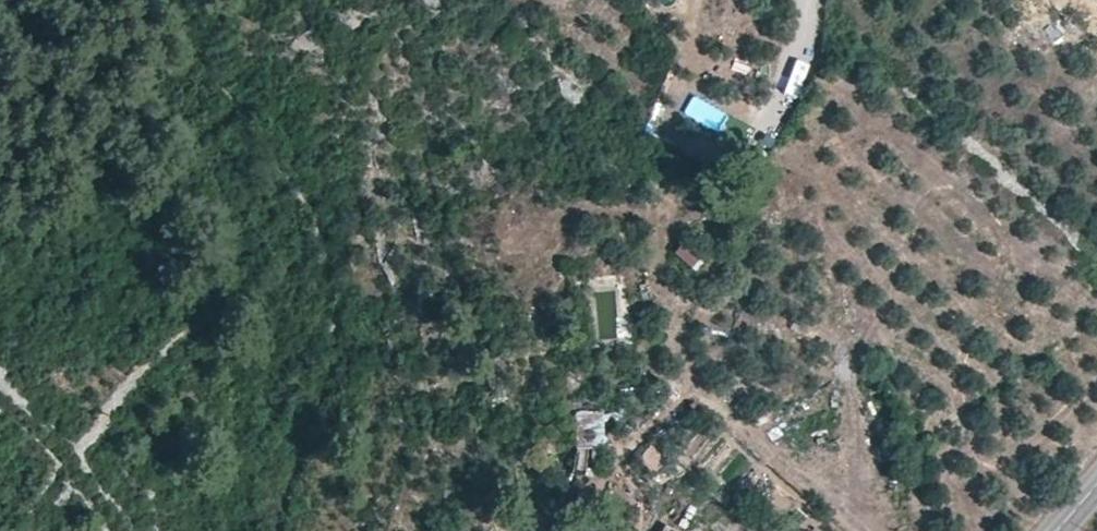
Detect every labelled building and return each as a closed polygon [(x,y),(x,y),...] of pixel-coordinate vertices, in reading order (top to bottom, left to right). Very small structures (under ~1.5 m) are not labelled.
[(691,272),(701,256),(681,244),(671,260),(691,272)] [(604,411),(575,412),(578,448),(606,447),(604,411)]
